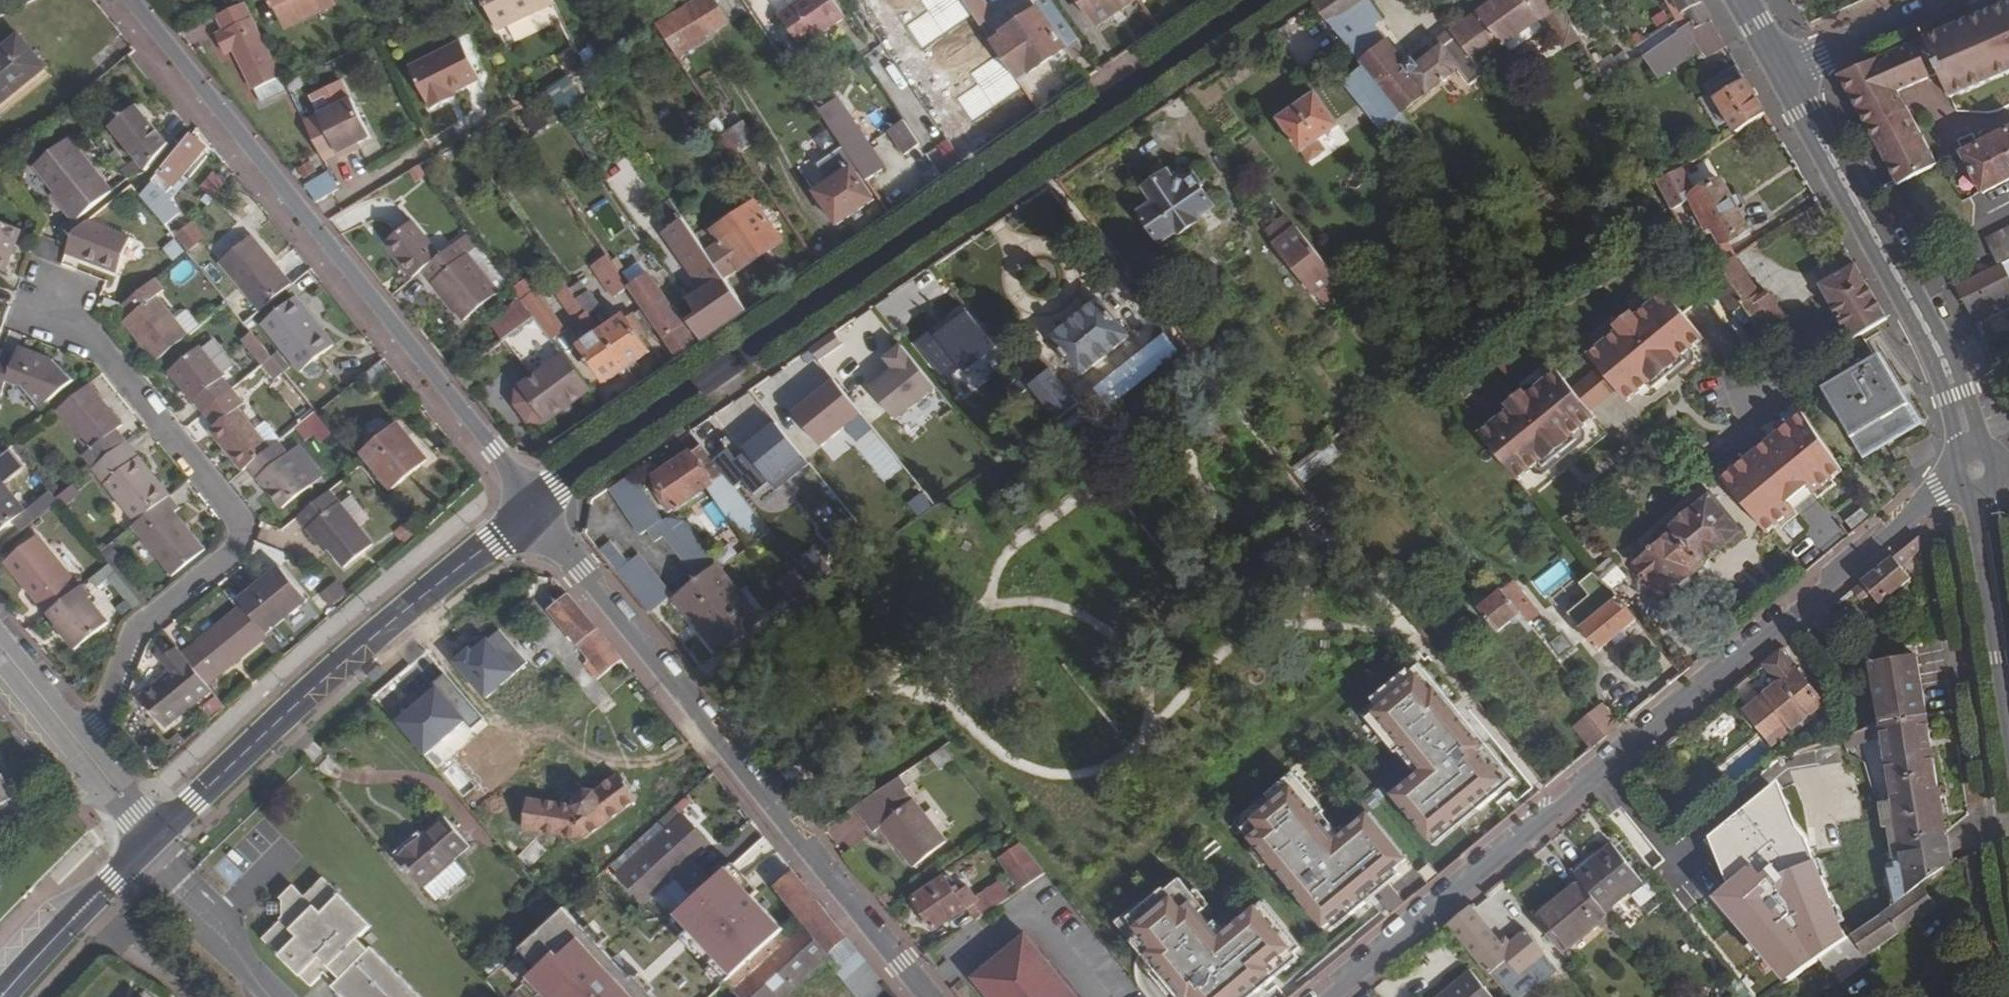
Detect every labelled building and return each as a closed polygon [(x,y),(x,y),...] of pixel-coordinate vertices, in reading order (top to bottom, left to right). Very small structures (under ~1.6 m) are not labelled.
[(273,8),(289,0),(300,22),(319,12),(335,4),(332,0),(269,0),(273,8)] [(289,0),(273,8),(284,30),(300,22),(289,0)] [(498,32),(555,5),(553,0),(483,0),(498,32)] [(690,45),(726,23),(713,0),(700,0),(686,8),(698,28),(685,35),(690,45)] [(800,0),(770,0),(779,14),(800,0)] [(779,14),(801,48),(845,18),(833,0),(800,0),(779,14)] [(982,0),(967,0),(964,2),(981,25),(993,17),(982,0)] [(1065,49),(1073,60),(1086,51),(1050,0),(1031,0),(1037,9),(1017,23),(1003,33),(1003,34),(992,42),(1019,81),(1030,72),(1030,73),(1065,49)] [(1031,0),(1019,0),(1007,9),(1017,23),(1037,9),(1031,0)] [(1099,28),(1139,0),(1138,0),(1079,0),(1099,28)] [(1382,21),(1367,0),(1320,0),(1314,4),(1330,24),(1361,62),(1364,66),(1402,114),(1458,69),(1472,85),(1484,75),(1476,64),(1451,33),(1449,29),(1439,37),(1445,44),(1427,59),(1417,67),(1412,61),(1407,65),(1388,41),(1387,41),(1375,25),(1382,21)] [(1494,2),(1451,33),(1476,64),(1516,35),(1521,42),(1542,27),(1537,20),(1546,14),(1564,47),(1580,39),(1559,2),(1558,0),(1494,0),(1494,2)] [(1700,0),(1676,0),(1689,26),(1693,23),(1696,30),(1711,22),(1700,0)] [(1810,30),(1878,0),(1793,0),(1810,30)] [(1951,99),(2008,74),(2008,2),(1925,38),(1940,74),(1951,99)] [(224,54),(234,50),(253,91),(254,90),(261,105),(289,91),(282,76),(246,3),(216,17),(224,32),(215,35),(224,54)] [(698,28),(686,8),(656,27),(668,45),(674,54),(690,45),(685,35),(698,28)] [(1696,48),(1719,35),(1711,22),(1696,30),(1693,23),(1689,26),(1643,57),(1658,80),(1693,56),(1691,53),(1696,49),(1696,48)] [(619,47),(611,35),(578,54),(585,67),(619,47)] [(1696,49),(1703,60),(1726,48),(1719,35),(1696,48),(1696,49)] [(0,51),(0,108),(47,71),(19,36),(0,51)] [(905,54),(892,37),(881,44),(893,62),(905,54)] [(1900,185),(1936,166),(1898,92),(1940,74),(1925,38),(1840,77),(1900,185)] [(462,42),(410,68),(431,110),(449,101),(447,97),(453,93),(481,80),(462,42)] [(1611,55),(1595,66),(1604,84),(1632,65),(1624,52),(1614,59),(1611,55)] [(1422,53),(1412,61),(1417,67),(1427,59),(1422,53)] [(1353,68),(1356,72),(1364,66),(1361,62),(1353,68)] [(1391,122),(1402,114),(1364,66),(1356,72),(1343,83),(1365,111),(1380,130),(1391,122)] [(1766,114),(1737,66),(1707,84),(1736,133),(1766,114)] [(0,108),(0,121),(53,78),(47,71),(0,108)] [(1278,120),(1301,153),(1338,127),(1315,94),(1278,120)] [(873,151),(837,98),(819,110),(855,163),(866,180),(882,169),(870,152),(873,151)] [(338,155),(340,159),(355,151),(353,147),(371,138),(352,99),(305,123),(324,161),(338,155)] [(137,106),(111,128),(146,172),(147,171),(169,145),(137,106)] [(544,106),(528,111),(534,131),(550,126),(544,106)] [(1414,129),(1402,114),(1391,122),(1404,138),(1414,129)] [(903,121),(888,131),(904,156),(920,145),(903,121)] [(741,152),(756,143),(743,124),(728,133),(741,152)] [(979,152),(961,125),(944,136),(963,163),(979,152)] [(1961,153),(1983,194),(2008,180),(2008,128),(1961,153)] [(716,141),(730,160),(741,152),(728,133),(716,141)] [(153,181),(159,188),(166,196),(173,188),(206,148),(191,135),(153,181)] [(56,191),(77,219),(111,192),(69,138),(34,167),(54,192),(56,191)] [(314,158),(307,147),(285,160),(292,172),(301,165),(314,158)] [(327,197),(301,165),(292,172),(291,172),(317,203),(327,197)] [(409,172),(415,182),(427,175),(420,166),(409,172)] [(851,167),(815,192),(838,226),(874,201),(851,167)] [(1658,182),(1673,210),(1691,199),(1702,222),(1709,219),(1722,243),(1747,229),(1721,181),(1698,194),(1684,168),(1658,182)] [(202,188),(217,198),(229,180),(214,170),(202,188)] [(1144,189),(1153,203),(1139,212),(1160,244),(1177,233),(1180,235),(1199,222),(1197,219),(1215,208),(1194,175),(1183,184),(1173,181),(1168,171),(1144,189)] [(166,226),(181,213),(166,196),(159,188),(153,181),(141,196),(166,226)] [(72,224),(77,219),(56,191),(54,192),(50,196),(72,224)] [(610,237),(628,226),(608,196),(591,208),(610,237)] [(670,200),(655,210),(678,245),(693,234),(670,200)] [(782,242),(755,203),(713,231),(720,242),(706,252),(725,280),(739,270),(740,271),(782,242)] [(1324,306),(1345,289),(1287,217),(1266,233),(1324,306)] [(1674,248),(1689,240),(1677,217),(1662,226),(1674,248)] [(412,221),(384,244),(412,280),(423,271),(441,257),(412,221)] [(117,273),(130,239),(86,222),(74,232),(65,254),(117,273)] [(0,223),(0,271),(5,273),(21,231),(0,223)] [(204,238),(192,224),(176,237),(188,251),(204,238)] [(2008,260),(2008,227),(1985,239),(1998,265),(2003,263),(2008,260)] [(423,271),(464,321),(499,293),(466,253),(478,243),(470,233),(441,257),(423,271)] [(693,234),(678,245),(703,282),(684,295),(697,314),(712,335),(747,312),(725,280),(706,252),(693,234)] [(252,236),(219,263),(258,311),(291,284),(252,236)] [(178,238),(166,246),(175,261),(187,253),(178,238)] [(1718,245),(1698,256),(1709,278),(1727,264),(1718,245)] [(607,256),(591,268),(612,298),(628,287),(607,256)] [(169,271),(178,286),(200,274),(191,258),(169,271)] [(1761,293),(1736,258),(1727,264),(1709,278),(1743,327),(1753,320),(1763,335),(1785,320),(1766,290),(1761,293)] [(2008,307),(2008,276),(2003,263),(1998,265),(1956,286),(1976,323),(2008,307)] [(1856,265),(1821,285),(1852,341),(1887,321),(1856,265)] [(697,346),(648,274),(628,288),(642,308),(654,326),(677,359),(697,346)] [(188,336),(157,296),(164,291),(154,279),(123,304),(122,305),(131,317),(123,322),(155,363),(188,336)] [(604,384),(627,368),(601,331),(567,284),(556,291),(591,339),(579,347),(604,384)] [(535,291),(522,301),(535,318),(552,341),(565,331),(535,291)] [(1619,330),(1588,355),(1598,368),(1617,389),(1626,402),(1649,383),(1653,387),(1684,362),(1680,357),(1703,338),(1666,292),(1635,317),(1630,312),(1615,325),(1619,330)] [(296,297),(261,325),(300,373),(335,345),(296,297)] [(1051,339),(1082,376),(1129,337),(1100,300),(1051,339)] [(601,331),(627,368),(649,353),(639,336),(654,326),(642,308),(626,319),(624,315),(601,331)] [(939,335),(923,348),(951,383),(962,374),(966,378),(1000,351),(969,312),(953,326),(956,330),(943,340),(939,335)] [(697,314),(688,320),(703,341),(712,335),(697,314)] [(544,425),(548,422),(590,391),(563,356),(552,341),(535,318),(506,340),(533,377),(521,386),(516,406),(529,423),(544,425)] [(263,346),(252,333),(243,340),(254,353),(263,346)] [(211,342),(201,350),(221,376),(232,367),(211,342)] [(272,358),(263,346),(254,353),(263,364),(272,358)] [(7,383),(22,387),(39,410),(73,382),(53,361),(20,348),(17,356),(15,362),(0,357),(0,401),(7,383)] [(199,348),(170,372),(203,413),(233,390),(221,376),(201,350),(199,348)] [(1,350),(0,354),(0,357),(15,362),(17,356),(1,350)] [(873,393),(899,424),(939,391),(905,350),(889,362),(894,369),(893,377),(873,393)] [(1838,379),(1824,388),(1863,454),(1914,424),(1871,350),(1833,372),(1838,379)] [(1024,381),(1029,386),(1050,370),(1045,364),(1024,381)] [(1598,368),(1572,389),(1590,411),(1617,389),(1598,368)] [(1050,370),(1029,386),(1046,408),(1058,422),(1079,405),(1050,370)] [(1511,409),(1480,434),(1518,481),(1541,462),(1545,466),(1575,441),(1572,436),(1595,418),(1590,411),(1572,389),(1557,371),(1526,397),(1522,392),(1506,404),(1511,409)] [(837,384),(796,417),(823,451),(864,418),(837,384)] [(89,385),(56,411),(88,452),(83,456),(93,468),(126,441),(117,430),(122,425),(89,385)] [(271,449),(238,409),(244,404),(233,390),(203,413),(215,427),(210,432),(242,473),(248,468),(271,449)] [(321,410),(296,425),(309,446),(334,431),(321,410)] [(1842,471),(1803,413),(1722,479),(1766,534),(1777,525),(1781,529),(1798,515),(1794,510),(1814,494),(1818,499),(1835,484),(1831,480),(1842,471)] [(713,461),(735,488),(742,482),(753,495),(770,482),(777,490),(809,464),(776,424),(744,450),(746,452),(736,460),(727,449),(713,461)] [(399,426),(363,455),(392,490),(428,461),(399,426)] [(863,452),(884,480),(900,468),(880,440),(863,452)] [(93,468),(91,469),(135,524),(170,496),(126,441),(93,468)] [(282,509),(312,486),(278,443),(271,449),(248,468),(282,509)] [(751,548),(771,533),(735,488),(713,461),(701,446),(691,454),(690,452),(655,476),(658,481),(652,486),(670,513),(707,488),(751,548)] [(667,519),(662,520),(632,475),(610,489),(640,535),(647,531),(655,542),(664,537),(696,577),(716,560),(685,521),(667,519)] [(13,522),(26,511),(23,508),(0,479),(0,532),(13,522)] [(37,497),(23,508),(26,511),(13,522),(21,533),(59,502),(45,485),(35,494),(37,497)] [(927,490),(907,499),(915,515),(934,505),(927,490)] [(344,569),(373,545),(330,491),(297,518),(321,547),(324,545),(328,550),(344,569)] [(205,550),(176,512),(180,508),(170,496),(135,524),(131,527),(172,577),(205,550)] [(1674,532),(1635,565),(1663,598),(1704,563),(1703,562),(1738,532),(1709,497),(1671,528),(1674,532)] [(1845,523),(1853,533),(1870,519),(1862,510),(1845,523)] [(1919,535),(1851,592),(1860,603),(1871,595),(1879,604),(1911,579),(1901,567),(1921,545),(1919,535)] [(38,536),(4,564),(46,616),(47,614),(80,588),(38,536)] [(611,543),(598,554),(616,575),(619,572),(628,564),(611,543)] [(800,558),(816,582),(831,572),(815,549),(800,558)] [(619,572),(652,612),(672,596),(639,555),(628,564),(619,572)] [(1560,560),(1534,580),(1544,594),(1570,573),(1560,560)] [(106,586),(133,609),(146,595),(109,563),(90,584),(100,592),(106,586)] [(266,634),(307,601),(281,567),(239,601),(243,606),(266,634)] [(760,621),(716,568),(677,599),(720,653),(760,621)] [(804,577),(783,595),(797,612),(818,594),(804,577)] [(329,606),(349,595),(342,582),(322,593),(329,606)] [(1515,582),(1503,592),(1528,624),(1540,614),(1515,582)] [(80,588),(47,614),(57,626),(76,650),(109,624),(88,599),(91,597),(82,586),(80,588)] [(1528,624),(1503,592),(1501,591),(1479,609),(1498,632),(1515,618),(1527,633),(1532,629),(1530,626),(1528,624)] [(1599,652),(1637,620),(1613,591),(1603,599),(1601,597),(1595,601),(1590,595),(1568,614),(1599,652)] [(597,679),(622,660),(570,594),(550,611),(589,661),(584,664),(597,679)] [(304,610),(312,620),(326,608),(319,598),(304,610)] [(243,606),(183,656),(208,686),(267,637),(266,634),(243,606)] [(177,648),(161,661),(170,672),(140,697),(166,728),(212,691),(208,686),(183,656),(177,648)] [(1746,710),(1773,744),(1825,703),(1782,650),(1765,663),(1778,679),(1759,694),(1758,700),(1746,710)] [(1872,664),(1882,724),(1926,717),(1916,656),(1872,664)] [(1388,801),(1425,847),(1469,812),(1473,817),(1493,801),(1489,796),(1507,782),(1417,671),(1408,679),(1405,676),(1368,705),(1371,708),(1359,718),(1392,759),(1399,753),(1418,777),(1388,801)] [(225,708),(216,696),(206,706),(214,717),(225,708)] [(1589,715),(1606,737),(1618,727),(1601,705),(1596,709),(1589,715)] [(1715,744),(1736,726),(1724,711),(1703,729),(1715,744)] [(1574,728),(1592,749),(1606,737),(1589,715),(1574,728)] [(1882,724),(1881,724),(1893,800),(1882,802),(1884,813),(1895,810),(1905,873),(1891,875),(1897,903),(1922,885),(1951,865),(1926,717),(1882,724)] [(1853,733),(1843,736),(1846,747),(1875,738),(1871,727),(1853,733)] [(1843,736),(1820,744),(1842,805),(1874,793),(1864,759),(1850,756),(1846,747),(1843,736)] [(0,775),(0,805),(15,797),(3,774),(0,775)] [(584,840),(636,801),(618,775),(596,791),(586,789),(576,797),(575,806),(545,801),(539,833),(584,840)] [(1289,778),(1231,826),(1318,934),(1342,915),(1346,920),(1361,909),(1356,903),(1369,892),(1374,898),(1384,890),(1379,884),(1402,866),(1365,820),(1332,846),(1314,823),(1321,817),(1289,778)] [(946,842),(897,779),(854,808),(874,833),(881,827),(913,868),(946,842)] [(1732,796),(1675,843),(1650,863),(1689,913),(1697,906),(1761,986),(1750,995),(1752,996),(1766,996),(1819,959),(1847,939),(1732,796)] [(524,831),(539,833),(545,801),(530,799),(524,831)] [(610,867),(619,876),(684,816),(676,808),(610,867)] [(694,860),(699,865),(723,845),(692,812),(686,818),(710,845),(694,860)] [(849,843),(866,830),(854,814),(836,827),(849,843)] [(686,818),(684,816),(619,876),(645,904),(676,875),(696,898),(714,881),(699,865),(694,860),(710,845),(686,818)] [(455,861),(471,847),(444,818),(417,841),(414,838),(394,855),(423,888),(424,887),(437,901),(467,874),(455,861)] [(998,860),(1008,875),(1033,857),(1022,844),(998,860)] [(1611,844),(1574,875),(1579,882),(1605,912),(1642,883),(1611,844)] [(1046,873),(1033,857),(1008,875),(1019,891),(1046,873)] [(799,930),(761,891),(733,862),(714,881),(696,898),(670,923),(736,991),(742,996),(782,996),(824,958),(830,953),(807,925),(799,930)] [(776,888),(800,916),(807,925),(824,910),(794,873),(776,888)] [(975,920),(1019,891),(1008,875),(975,899),(978,902),(968,909),(975,920)] [(945,876),(912,898),(934,931),(978,902),(975,899),(970,890),(959,898),(945,876)] [(372,927),(323,878),(304,898),(293,886),(280,899),(283,901),(282,917),(280,920),(282,921),(262,940),(311,987),(324,973),(336,984),(333,988),(342,996),(422,996),(372,948),(369,951),(358,940),(372,927)] [(1126,944),(1169,996),(1241,996),(1247,992),(1250,996),(1251,996),(1270,982),(1266,977),(1296,952),(1259,906),(1216,941),(1196,916),(1201,913),(1176,882),(1162,894),(1160,891),(1123,921),(1135,937),(1126,944)] [(1579,882),(1533,919),(1561,953),(1597,925),(1601,929),(1611,920),(1605,912),(1579,882)] [(1937,907),(1922,885),(1897,903),(1849,937),(1847,939),(1819,959),(1836,984),(1870,960),(1867,955),(1937,907)] [(1506,938),(1500,942),(1471,906),(1449,924),(1490,974),(1491,974),(1507,960),(1519,976),(1545,955),(1525,930),(1511,942),(1506,938)] [(824,958),(843,981),(867,961),(824,910),(807,925),(830,953),(824,958)] [(624,964),(589,926),(579,935),(559,914),(511,957),(547,996),(588,996),(624,964)] [(1025,936),(973,979),(988,996),(1076,996),(1025,936)] [(867,961),(843,981),(856,996),(878,996),(888,989),(867,961)] [(624,964),(588,996),(654,996),(624,964)] [(1471,972),(1441,996),(1492,996),(1471,972)]
